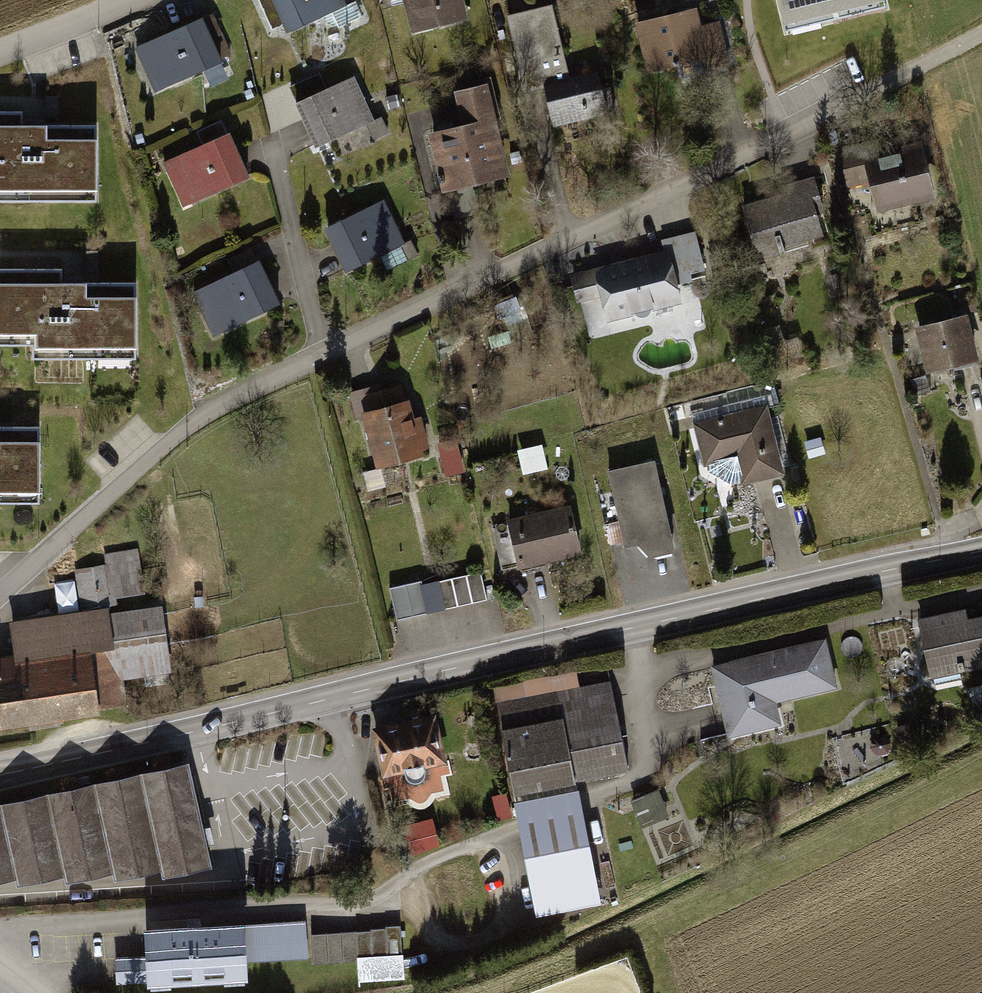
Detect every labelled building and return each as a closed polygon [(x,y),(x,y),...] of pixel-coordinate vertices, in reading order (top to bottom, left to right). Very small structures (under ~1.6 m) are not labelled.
[(280,40),(351,8),(347,0),(262,0),(280,40)] [(417,33),(472,19),(467,0),(408,0),(417,33)] [(787,28),(885,5),(884,0),(781,0),(787,28)] [(559,4),(511,16),(530,91),(551,85),(578,78),(559,4)] [(707,8),(642,25),(654,74),(716,58),(719,69),(736,65),(725,21),(711,24),(707,8)] [(212,18),(142,50),(161,94),(232,62),(212,18)] [(578,78),(551,85),(566,139),(621,124),(606,70),(578,78)] [(295,88),(303,106),(331,93),(322,76),(295,88)] [(331,93),(303,106),(324,149),(379,123),(359,80),(331,93)] [(474,127),(438,135),(453,196),(525,179),(502,85),(465,94),(474,127)] [(0,106),(0,194),(96,193),(95,121),(46,121),(46,116),(22,117),(22,106),(0,106)] [(201,135),(207,150),(235,139),(228,123),(201,135)] [(207,150),(170,166),(188,210),(258,181),(240,137),(235,139),(207,150)] [(869,149),(845,156),(855,189),(879,182),(888,212),(945,196),(930,143),(872,160),(869,149)] [(796,194),(756,205),(772,261),(804,252),(802,246),(838,235),(821,176),(793,184),(796,194)] [(383,197),(326,225),(347,267),(404,239),(383,197)] [(678,249),(575,277),(583,306),(610,299),(617,324),(693,303),(678,249)] [(259,256),(192,289),(214,332),(281,299),(259,256)] [(0,264),(0,338),(33,338),(33,351),(136,351),(135,278),(86,279),(85,274),(60,274),(60,263),(0,264)] [(922,329),(933,374),(981,363),(981,335),(978,316),(922,329)] [(411,388),(367,402),(389,471),(438,455),(421,401),(416,403),(411,388)] [(777,406),(700,425),(710,464),(749,455),(757,483),(794,474),(777,406)] [(0,423),(0,495),(38,495),(39,423),(0,423)] [(520,448),(524,472),(547,469),(544,445),(520,448)] [(463,472),(460,446),(442,448),(445,474),(463,472)] [(669,473),(627,481),(641,549),(683,541),(669,473)] [(579,504),(516,520),(529,571),(592,556),(579,504)] [(109,565),(77,571),(84,610),(149,599),(141,551),(108,556),(109,565)] [(488,574),(441,585),(448,611),(494,600),(488,574)] [(169,607),(116,614),(115,609),(21,622),(25,656),(0,660),(0,733),(132,711),(127,684),(178,677),(169,607)] [(927,621),(940,679),(981,669),(981,620),(976,621),(974,611),(927,621)] [(832,642),(716,670),(733,741),(789,728),(784,707),(844,693),(832,642)] [(640,773),(617,684),(500,706),(520,799),(640,773)] [(441,717),(380,730),(392,788),(453,776),(441,717)] [(0,809),(0,892),(28,886),(30,891),(74,881),(76,888),(122,878),(125,884),(173,874),(174,880),(218,871),(197,768),(0,809)] [(634,800),(644,826),(670,815),(660,790),(634,800)] [(589,791),(522,803),(547,920),(615,906),(589,791)] [(152,957),(121,958),(122,989),(267,982),(266,964),(310,962),(308,923),(150,931),(152,957)] [(359,982),(406,981),(403,927),(313,931),(314,962),(358,960),(359,982)]
